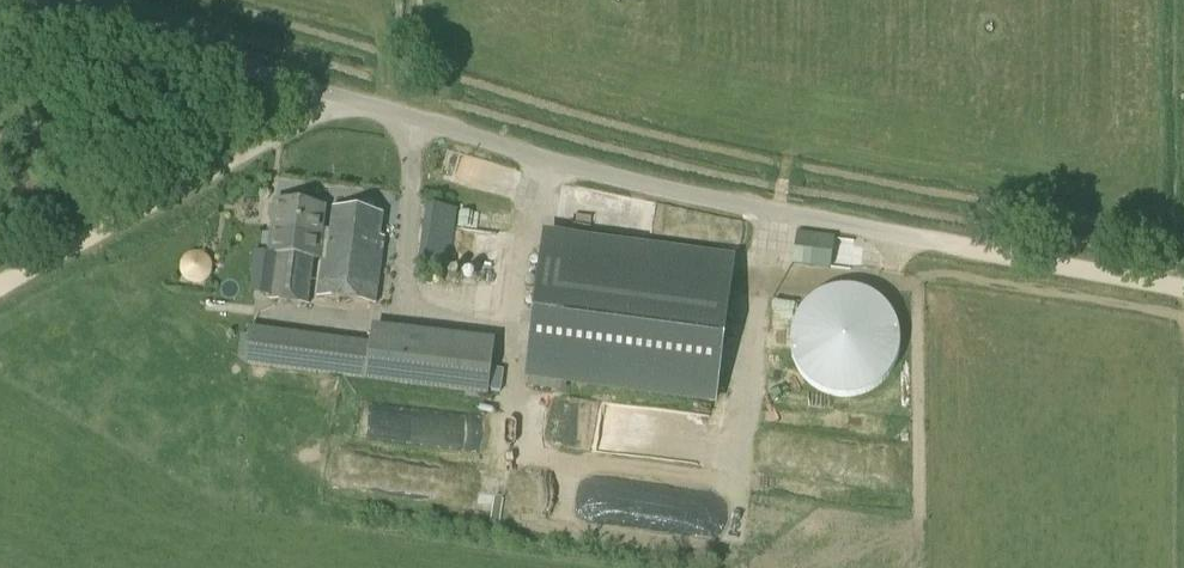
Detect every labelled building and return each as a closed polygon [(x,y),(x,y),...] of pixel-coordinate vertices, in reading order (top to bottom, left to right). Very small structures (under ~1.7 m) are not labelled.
[(314,258),(322,259),(326,260),(330,232),(323,231),(326,207),(274,200),(267,254),(278,255),(272,300),(308,305),(314,258)] [(488,229),(491,208),(468,205),(465,226),(488,229)] [(326,260),(322,259),(318,297),(377,304),(385,238),(380,237),(383,216),(333,209),(331,232),(330,232),(326,260)] [(714,396),(732,265),(549,240),(529,385),(558,389),(560,375),(714,396)] [(819,359),(826,359),(832,357),(838,355),(844,351),(849,347),(853,342),(856,336),(858,330),(859,323),(859,317),(857,310),(855,304),(852,299),(848,294),(843,289),(837,286),(831,284),(825,283),(818,282),(812,283),(806,285),(800,288),(795,292),(790,297),(787,302),(784,308),(782,314),(782,321),(782,327),(784,334),(787,340),(791,345),(795,350),(800,354),(806,356),(813,358),(819,359)] [(488,395),(495,341),(372,326),(370,343),(248,328),(244,365),(488,395)] [(795,352),(781,363),(797,383),(811,373),(795,352)]
